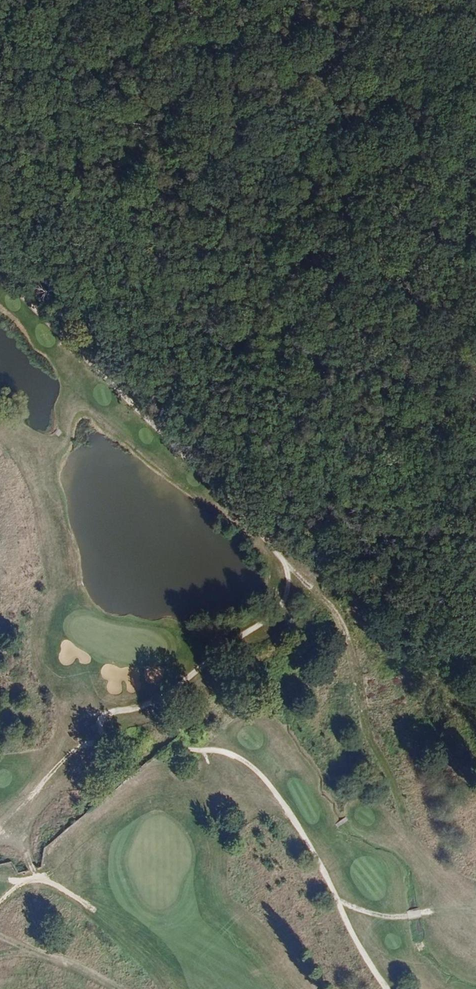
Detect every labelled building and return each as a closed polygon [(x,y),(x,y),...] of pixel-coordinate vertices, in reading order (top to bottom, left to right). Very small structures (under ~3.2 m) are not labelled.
[(143,670),(147,683),(165,678),(162,665),(143,670)] [(408,918),(420,917),(419,909),(408,909),(408,918)]
